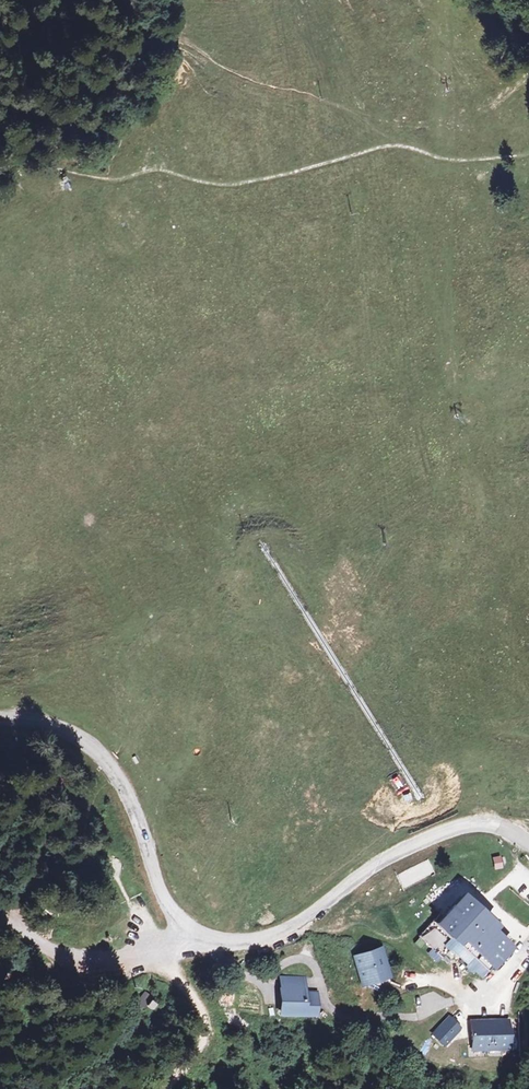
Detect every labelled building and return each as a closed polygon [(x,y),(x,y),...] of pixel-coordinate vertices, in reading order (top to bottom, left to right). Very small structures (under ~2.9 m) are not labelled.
[(56,191),(69,186),(66,180),(54,185),(56,191)] [(500,858),(493,858),(494,870),(502,869),(500,858)] [(451,891),(411,936),(436,958),(442,952),(456,964),(463,955),(481,971),(503,946),(482,928),(485,924),(489,920),(479,910),(476,913),(464,903),(451,891)] [(479,910),(467,900),(464,903),(476,913),(479,910)] [(384,946),(352,957),(361,988),(394,978),(384,946)] [(463,955),(456,964),(473,979),(481,971),(463,955)] [(312,1015),(312,991),(299,991),(299,977),(282,976),(281,1015),(312,1015)] [(154,998),(145,991),(138,1002),(147,1007),(149,1005),(153,1000),(154,998)] [(149,1005),(156,1010),(159,1004),(153,1000),(149,1005)] [(451,1018),(436,1034),(447,1044),(462,1028),(451,1018)] [(511,1050),(511,1020),(470,1021),(471,1050),(511,1050)]
